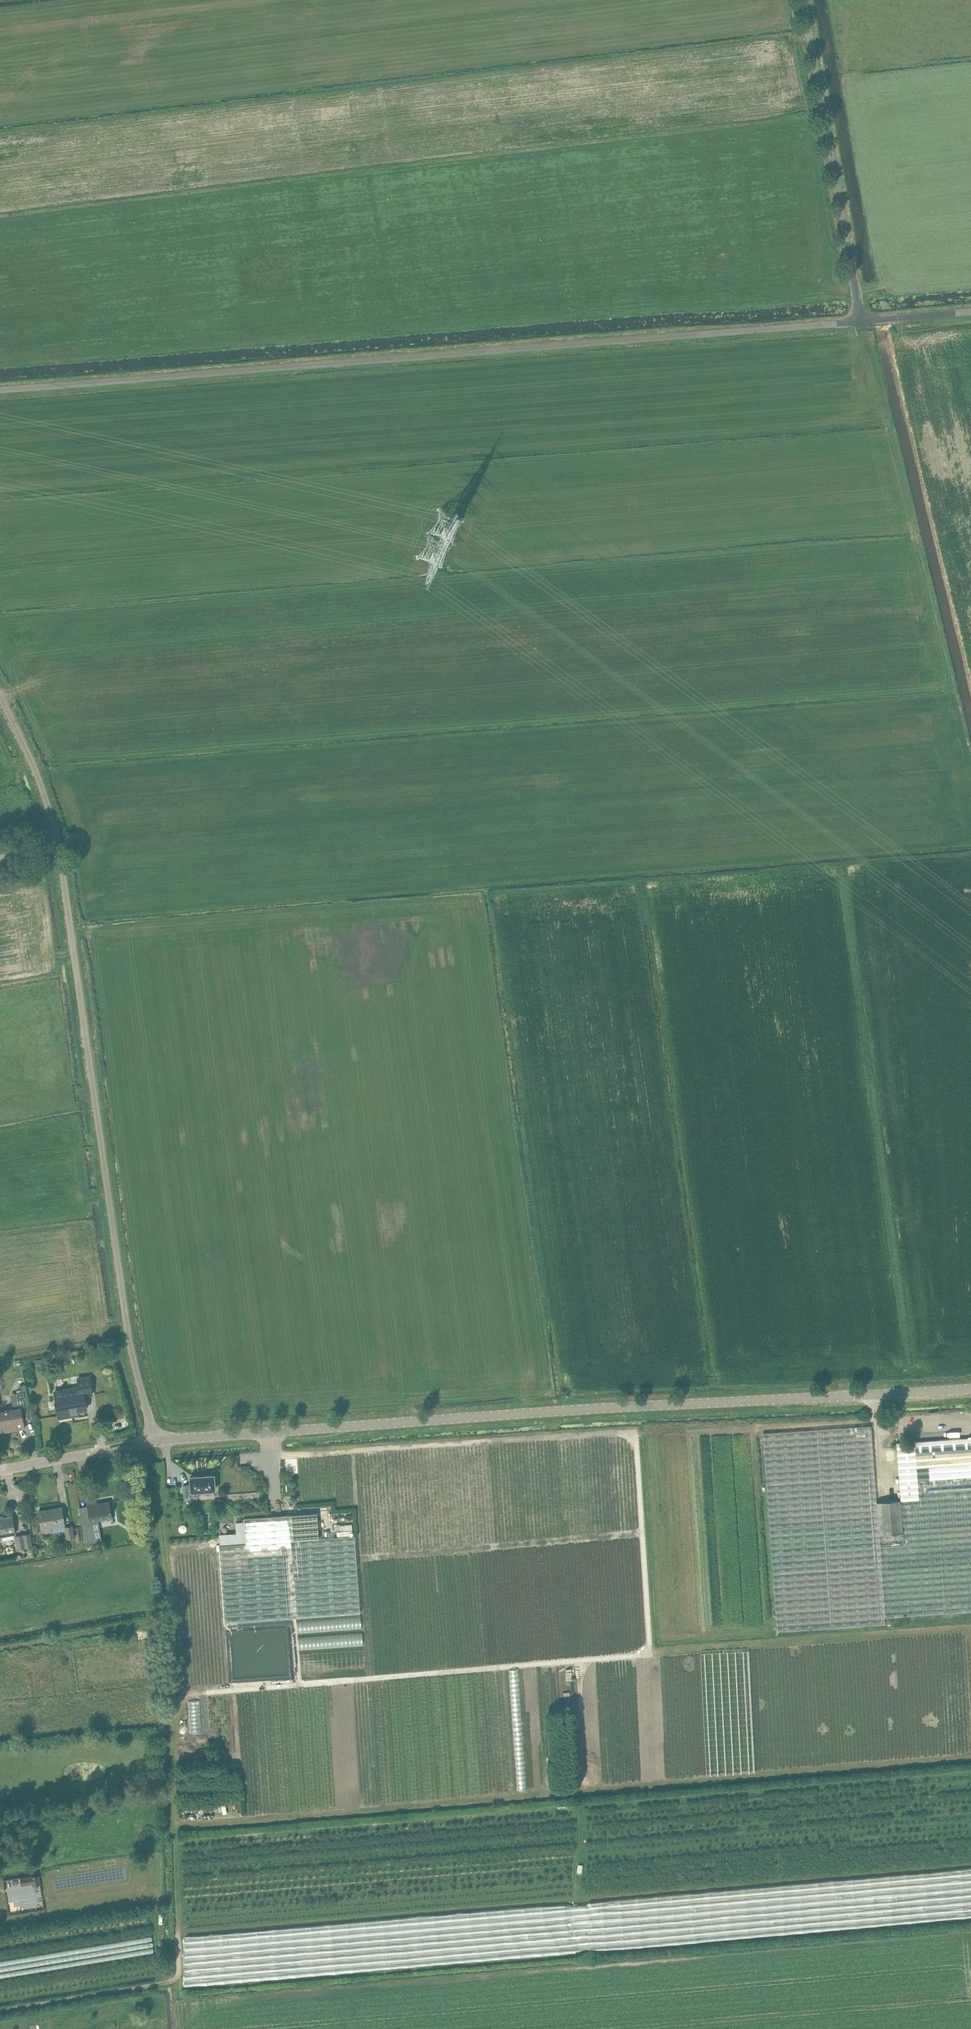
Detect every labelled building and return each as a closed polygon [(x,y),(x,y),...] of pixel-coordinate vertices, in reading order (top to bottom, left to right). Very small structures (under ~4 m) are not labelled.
[(87,1409),(84,1396),(92,1395),(89,1377),(77,1379),(79,1387),(54,1392),(59,1418),(72,1416),(71,1411),(87,1409)] [(13,1409),(1,1411),(4,1432),(17,1430),(25,1428),(24,1421),(22,1415),(26,1414),(26,1410),(23,1398),(22,1391),(27,1390),(26,1384),(20,1386),(21,1392),(16,1392),(17,1399),(19,1411),(14,1412),(13,1409)] [(968,1437),(968,1438),(897,1443),(901,1500),(876,1502),(871,1426),(763,1433),(777,1632),(885,1624),(884,1618),(970,1612),(970,1436),(968,1437)] [(191,1485),(183,1486),(184,1498),(200,1497),(199,1492),(215,1491),(214,1476),(205,1476),(204,1476),(200,1477),(200,1476),(199,1477),(190,1477),(191,1485)] [(99,1522),(98,1520),(112,1517),(111,1511),(109,1501),(95,1504),(95,1501),(87,1503),(87,1506),(80,1507),(86,1542),(94,1541),(91,1524),(99,1522)] [(65,1525),(63,1517),(61,1507),(39,1512),(40,1521),(43,1533),(51,1531),(51,1527),(65,1525)] [(219,1546),(225,1623),(360,1614),(355,1536),(319,1539),(317,1513),(244,1518),(246,1544),(219,1546)] [(14,1526),(12,1516),(0,1518),(0,1541),(2,1540),(1,1536),(15,1534),(14,1526)] [(73,1525),(65,1527),(67,1540),(75,1538),(73,1525)] [(134,1529),(128,1532),(132,1538),(137,1535),(134,1529)] [(24,1535),(15,1536),(17,1550),(26,1548),(24,1535)] [(298,1632),(362,1629),(361,1616),(298,1619),(298,1632)] [(300,1649),(363,1646),(363,1633),(299,1635),(300,1649)] [(569,1702),(569,1687),(560,1687),(561,1702),(569,1702)] [(40,1876),(22,1879),(23,1886),(35,1884),(35,1886),(41,1885),(40,1876)] [(122,1956),(154,1952),(153,1938),(116,1942),(117,1953),(121,1952),(122,1956)]
